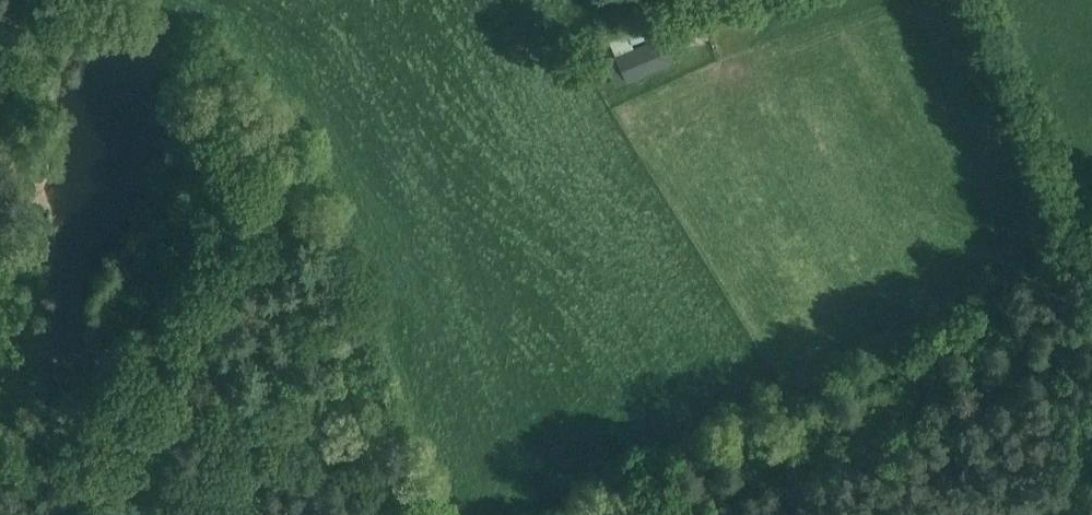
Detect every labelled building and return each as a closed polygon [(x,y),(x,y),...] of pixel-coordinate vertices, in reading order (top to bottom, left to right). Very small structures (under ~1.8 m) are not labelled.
[(673,61),(663,36),(617,54),(627,78),(673,61)]
